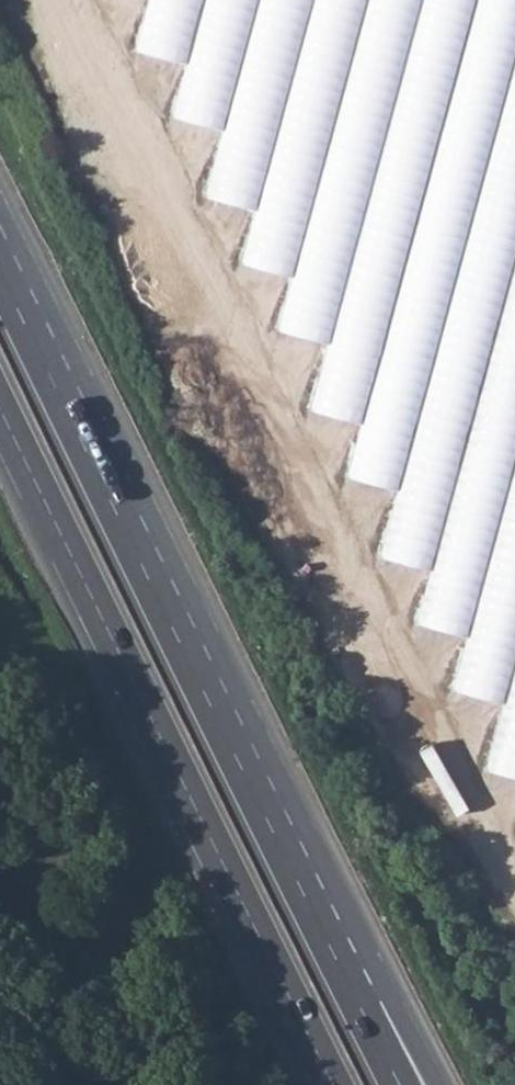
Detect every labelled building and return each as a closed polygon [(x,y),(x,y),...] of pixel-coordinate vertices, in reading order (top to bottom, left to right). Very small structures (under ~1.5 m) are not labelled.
[(136,49),(187,62),(173,116),(223,130),(206,195),(256,209),(242,262),(292,276),(278,329),(329,342),(311,409),(362,422),(348,475),(398,489),(381,555),(431,569),(417,622),(467,636),(453,689),(504,703),(486,769),(495,771),(514,777),(514,0),(149,0),(136,49)]
